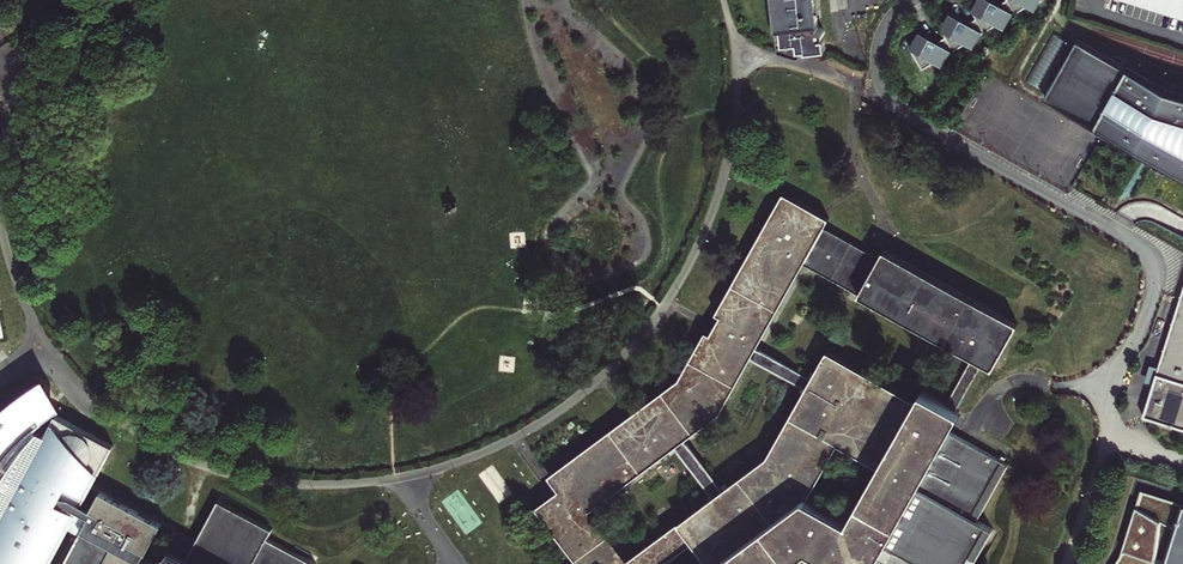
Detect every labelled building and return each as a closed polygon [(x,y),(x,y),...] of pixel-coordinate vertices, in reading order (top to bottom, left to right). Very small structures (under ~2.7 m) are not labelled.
[(779,47),(785,49),(803,54),(803,51),(807,50),(808,54),(827,52),(826,46),(825,40),(821,41),(825,38),(825,36),(825,34),(822,30),(820,29),(818,30),(817,24),(815,3),(814,0),(774,0),(779,47)] [(1002,4),(994,0),(978,0),(972,11),(977,18),(972,21),(950,10),(941,28),(945,35),(939,40),(920,29),(910,47),(924,67),(932,61),(943,67),(954,50),(966,43),(975,47),(984,32),(997,25),(1007,30),(1017,12),(1026,5),(1037,11),(1043,0),(1008,0),(1002,4)] [(1182,17),(1182,0),(1129,0),(1182,17)] [(1182,176),(1182,94),(1163,88),(1131,69),(1078,38),(1044,96),(1140,151),(1182,176)] [(802,56),(803,54),(785,49),(779,47),(780,50),(802,56)] [(809,549),(829,560),(827,563),(875,563),(887,544),(909,556),(922,563),(973,563),(993,529),(977,520),(1008,465),(973,445),(950,432),(954,424),(961,411),(957,409),(981,363),(994,370),(1006,349),(1020,325),(1011,320),(885,250),(859,293),(880,259),(824,227),(829,219),(784,194),(717,314),(722,316),(717,323),(713,330),(712,332),(707,330),(699,344),(686,367),(680,378),(649,401),(631,414),(621,421),(548,476),(559,490),(536,507),(578,563),(661,563),(694,540),(712,563),(789,563),(809,549)] [(1140,418),(1182,431),(1182,434),(1182,285),(1140,418)] [(758,347),(752,357),(806,387),(811,377),(797,369),(758,347)] [(70,518),(82,524),(83,523),(86,517),(89,511),(91,506),(82,500),(91,481),(113,440),(55,408),(45,427),(41,425),(36,422),(38,420),(37,419),(33,413),(44,406),(27,383),(22,386),(10,396),(0,405),(0,563),(46,563),(70,518)] [(315,558),(307,554),(310,548),(295,541),(292,546),(268,533),(273,523),(240,505),(243,501),(224,491),(218,493),(187,548),(184,547),(172,543),(163,559),(146,548),(161,523),(101,489),(92,505),(82,526),(61,563),(101,563),(104,559),(113,563),(312,563),(315,558)] [(1141,490),(1117,563),(1182,563),(1182,503),(1141,490)]
